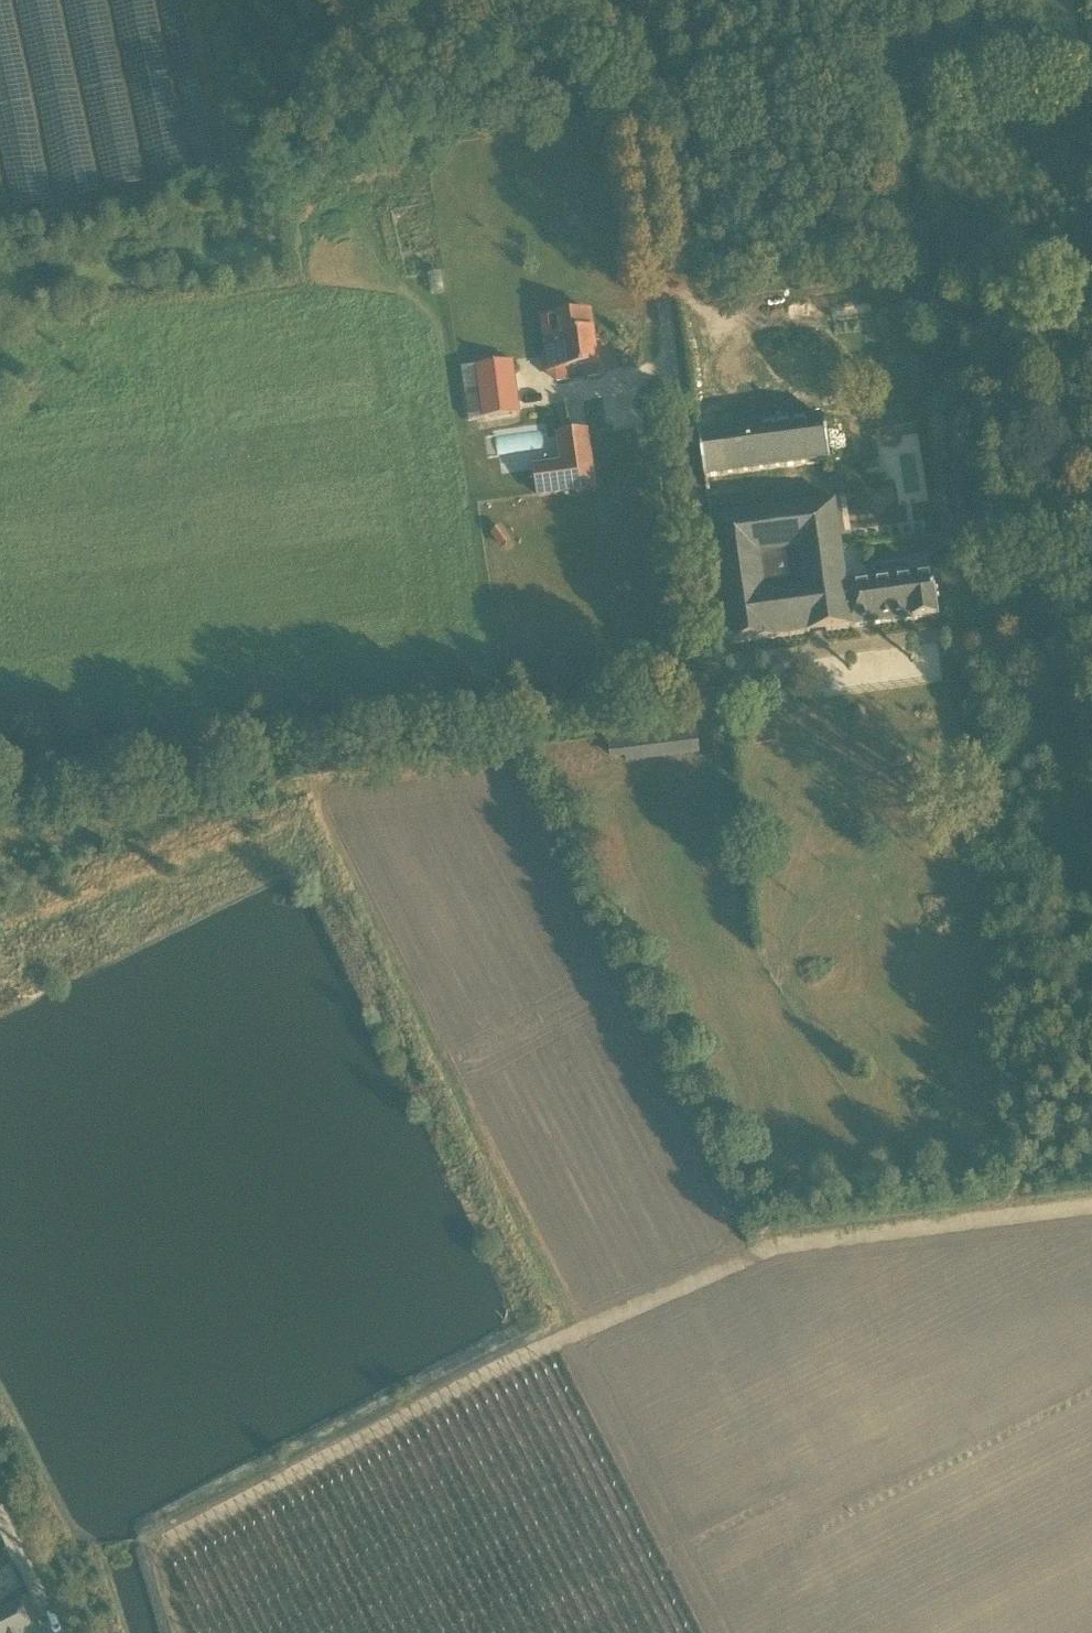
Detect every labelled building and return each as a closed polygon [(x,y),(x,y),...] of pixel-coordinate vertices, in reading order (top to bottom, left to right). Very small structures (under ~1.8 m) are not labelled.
[(588,378),(600,377),(608,367),(606,355),(596,347),(594,332),(592,332),(590,313),(577,315),(571,310),(564,311),(559,317),(543,319),(548,356),(565,353),(568,372),(577,370),(588,378)] [(469,422),(519,415),(511,362),(462,369),(469,422)] [(705,478),(708,478),(832,461),(826,418),(700,436),(705,478)] [(568,435),(573,470),(536,475),(539,496),(596,489),(588,432),(568,435)] [(728,646),(792,637),(854,628),(848,585),(837,503),(711,520),(728,646)] [(854,628),(939,617),(937,595),(934,573),(848,585),(854,628)] [(627,764),(699,755),(696,726),(609,737),(612,760),(626,759),(627,764)] [(23,1603),(0,1614),(0,1632),(34,1632),(37,1632),(23,1603)]
